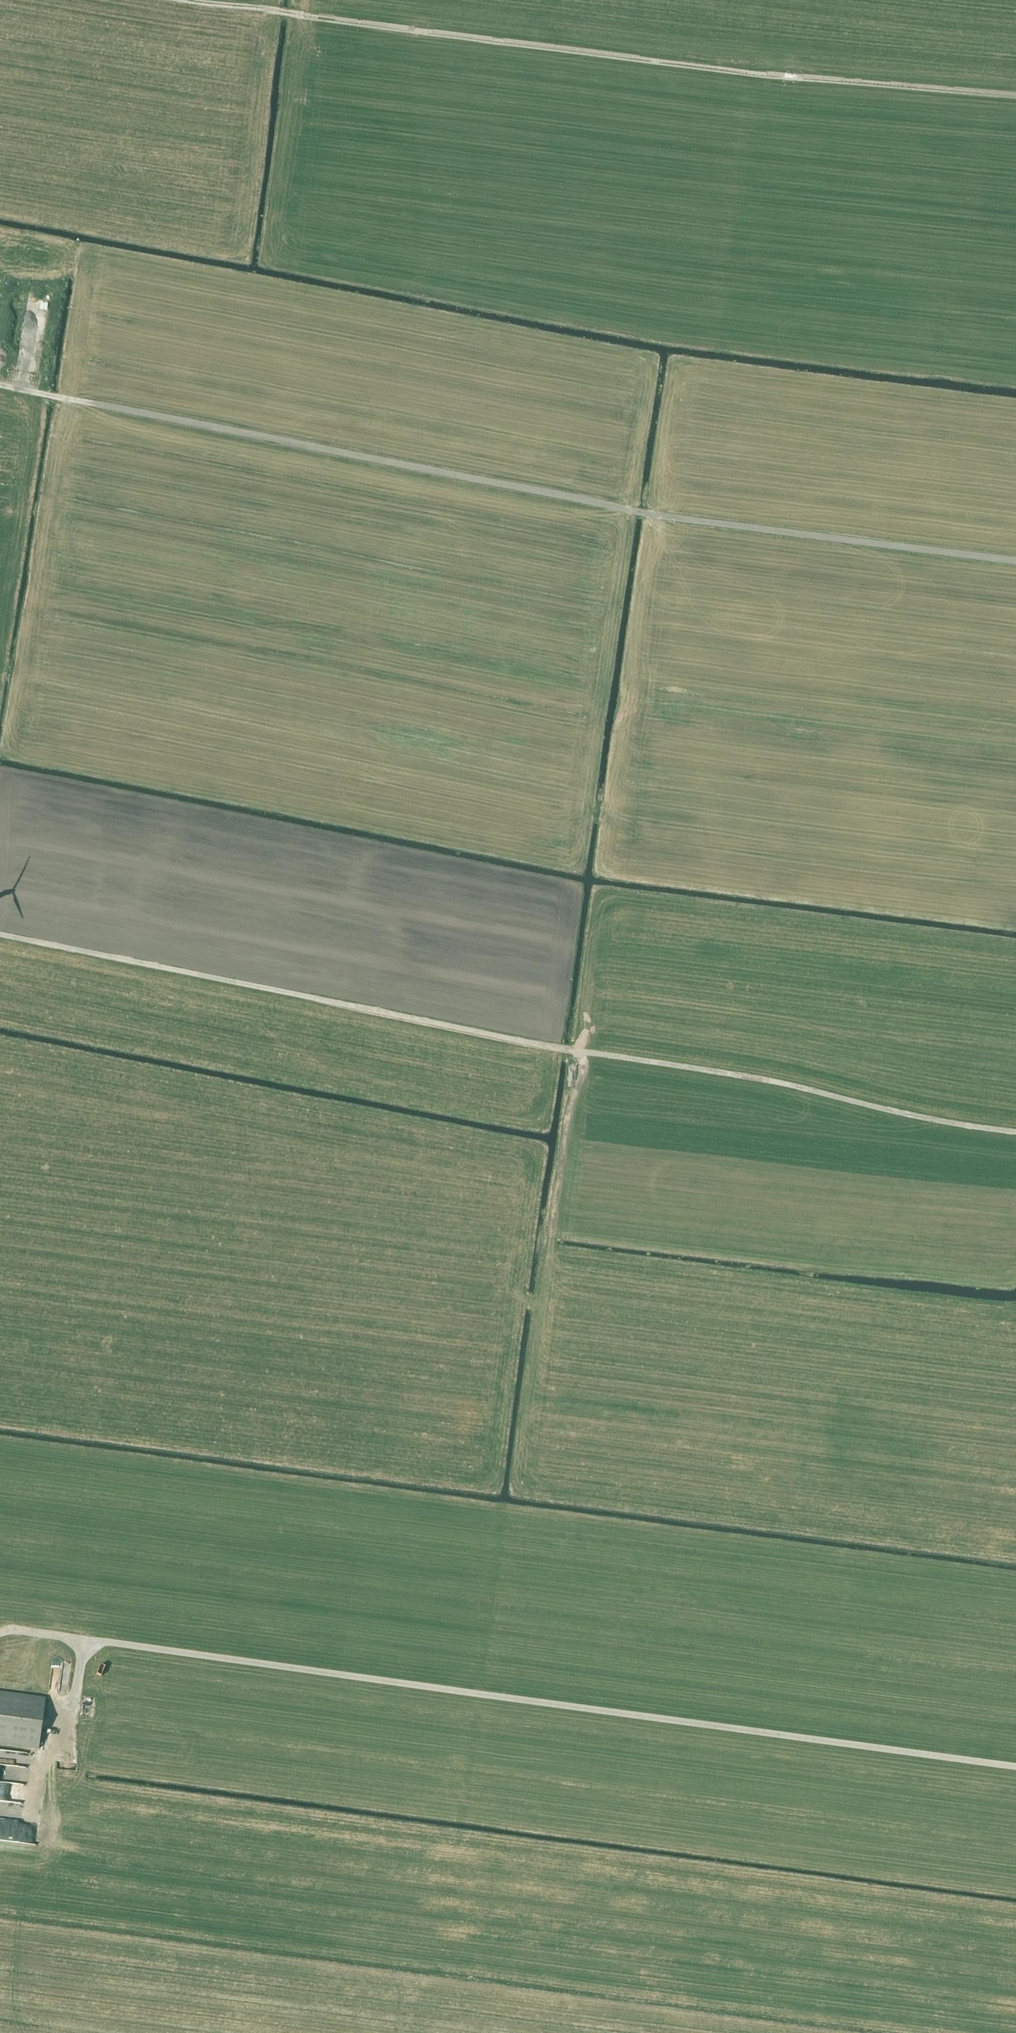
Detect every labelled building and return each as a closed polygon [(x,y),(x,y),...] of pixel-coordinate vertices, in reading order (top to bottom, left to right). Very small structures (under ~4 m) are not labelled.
[(51,1668),(64,1672),(67,1661),(54,1657),(51,1668)] [(38,1749),(44,1698),(0,1692),(0,1744),(38,1749)] [(10,1781),(13,1761),(0,1760),(0,1780),(10,1781)] [(16,1818),(19,1804),(0,1800),(0,1815),(16,1818)]
